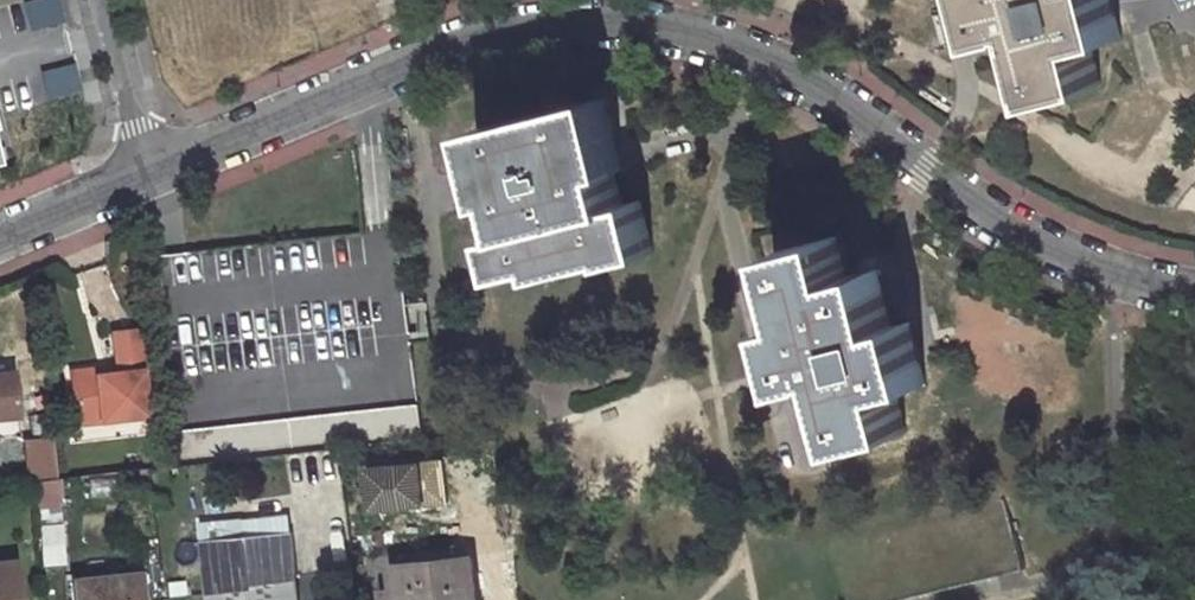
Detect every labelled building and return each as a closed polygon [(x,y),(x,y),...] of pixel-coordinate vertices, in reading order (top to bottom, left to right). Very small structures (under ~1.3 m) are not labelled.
[(988,37),(1028,28),(1045,95),(1100,81),(1090,40),(1121,32),(1113,0),(979,0),(988,37)] [(476,128),(493,200),(504,197),(513,233),(496,237),(506,275),(543,264),(544,271),(613,255),(614,260),(653,250),(640,201),(622,205),(614,171),(623,169),(605,96),(476,128)] [(364,225),(155,254),(161,300),(182,463),(427,434),(414,337),(435,334),(430,294),(408,297),(386,130),(354,142),(364,225)] [(834,237),(776,253),(795,322),(777,327),(792,386),(828,378),(847,445),(904,429),(893,388),(922,380),(905,323),(889,326),(873,270),(845,277),(834,237)] [(102,419),(146,414),(137,328),(111,331),(115,364),(107,365),(108,371),(71,376),(75,413),(101,411),(102,419)] [(107,365),(70,370),(71,376),(108,371),(107,365)] [(17,414),(12,377),(0,378),(0,416),(17,414)] [(101,411),(75,413),(76,421),(102,419),(101,411)] [(31,507),(60,506),(59,474),(29,476),(31,507)] [(1009,481),(834,526),(852,598),(1029,552),(1009,481)] [(57,518),(39,521),(43,540),(61,538),(57,518)] [(292,529),(202,539),(209,599),(300,599),(292,529)] [(391,562),(395,586),(382,588),(384,599),(478,599),(472,552),(391,562)] [(12,559),(0,561),(0,599),(18,599),(12,559)] [(138,567),(73,576),(76,599),(142,599),(138,567)]
